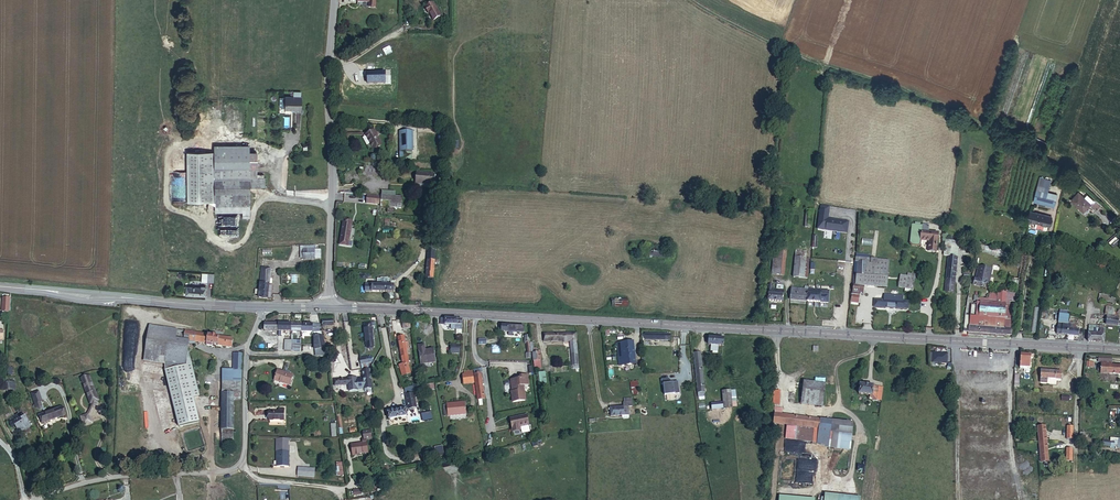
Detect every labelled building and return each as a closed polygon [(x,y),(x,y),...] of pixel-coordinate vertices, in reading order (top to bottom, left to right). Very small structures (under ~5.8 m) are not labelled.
[(380,0),(362,0),(362,5),(372,6),(372,11),(379,11),(380,0)] [(439,17),(433,4),(424,8),(431,21),(439,17)] [(302,113),(301,98),(300,98),(293,98),(285,98),(285,99),(279,99),(279,108),(280,109),(285,109),(285,111),(290,111),(290,113),(302,113)] [(413,129),(399,129),(399,153),(400,153),(400,160),(413,160),(413,129)] [(375,130),(366,135),(367,136),(371,144),(373,148),(382,144),(375,130)] [(209,163),(209,153),(188,153),(188,203),(209,203),(209,174),(199,174),(199,164),(209,163)] [(250,169),(249,155),(215,154),(215,163),(230,163),(230,169),(250,169)] [(209,174),(209,163),(199,164),(199,174),(209,174)] [(230,173),(230,163),(215,163),(215,173),(230,173)] [(382,175),(382,167),(363,166),(363,174),(382,175)] [(250,180),(250,169),(230,169),(230,173),(215,173),(215,179),(250,180)] [(427,183),(428,172),(409,171),(409,182),(427,183)] [(250,211),(250,180),(215,179),(215,206),(242,206),(242,211),(250,211)] [(263,188),(263,179),(250,180),(250,188),(263,188)] [(1045,206),(1047,193),(1047,189),(1037,188),(1035,203),(1039,203),(1039,205),(1045,206)] [(370,198),(370,193),(360,193),(360,202),(370,202),(370,198)] [(1055,208),(1057,195),(1047,193),(1045,206),(1055,208)] [(1090,205),(1084,199),(1079,193),(1070,201),(1082,213),(1090,205)] [(401,207),(402,195),(380,194),(379,199),(378,203),(378,205),(401,207)] [(1093,202),(1087,195),(1084,199),(1090,205),(1093,202)] [(206,235),(207,211),(200,211),(199,235),(206,235)] [(828,214),(819,213),(818,225),(826,226),(826,233),(848,236),(849,224),(827,222),(828,214)] [(1053,228),(1054,219),(1032,215),(1032,218),(1050,221),(1049,227),(1051,228),(1053,228)] [(1049,227),(1050,221),(1032,218),(1031,224),(1038,225),(1048,227),(1049,227)] [(349,239),(351,225),(342,224),(340,237),(349,239)] [(922,228),(913,227),(911,246),(913,247),(915,248),(918,249),(920,247),(921,242),(922,233),(930,234),(930,228),(923,227),(922,228)] [(938,254),(940,236),(930,234),(922,233),(921,242),(930,244),(929,253),(938,254)] [(959,257),(961,242),(948,240),(947,256),(951,256),(959,257)] [(1017,255),(981,247),(980,254),(1016,262),(1017,255)] [(317,260),(318,251),(306,250),(306,259),(317,260)] [(436,260),(437,250),(428,250),(427,260),(436,260)] [(784,277),(785,250),(773,250),(771,276),(784,277)] [(807,280),(808,262),(805,261),(805,252),(796,251),(793,279),(807,280)] [(746,264),(746,257),(721,254),(721,261),(746,264)] [(954,294),(959,257),(951,256),(946,293),(954,294)] [(434,279),(436,260),(427,260),(426,278),(434,279)] [(889,288),(890,264),(857,261),(855,285),(889,288)] [(989,283),(993,267),(979,265),(976,276),(979,276),(979,272),(985,274),(984,279),(989,280),(988,283),(989,283)] [(269,298),(271,269),(262,269),(260,298),(269,298)] [(988,283),(989,280),(984,279),(985,274),(979,272),(979,276),(978,278),(975,277),(973,286),(985,289),(987,283),(988,283)] [(916,294),(918,278),(911,276),(910,281),(902,280),(901,288),(908,289),(908,294),(916,294)] [(1010,337),(1020,280),(1009,278),(1008,285),(998,288),(994,290),(994,292),(988,291),(987,299),(978,299),(978,295),(973,295),(973,302),(977,302),(977,304),(975,304),(974,306),(971,306),(970,317),(968,331),(967,336),(1005,339),(1005,337),(1010,337)] [(783,304),(783,292),(782,292),(777,291),(770,290),(771,282),(766,282),(765,295),(767,296),(766,303),(783,304)] [(393,294),(393,287),(388,287),(376,286),(370,286),(370,293),(393,294)] [(864,294),(864,287),(854,286),(853,303),(860,304),(861,296),(860,296),(860,294),(864,294)] [(206,298),(206,289),(200,289),(190,289),(189,287),(187,287),(187,298),(206,298)] [(807,291),(807,288),(804,287),(803,291),(791,290),(790,302),(806,303),(807,291)] [(827,305),(828,292),(807,291),(806,303),(827,305)] [(909,311),(910,304),(905,303),(886,301),(876,300),(875,308),(909,311)] [(1118,316),(1118,320),(1106,318),(1105,327),(1119,328),(1119,317),(1118,316)] [(460,336),(460,323),(439,322),(439,330),(450,330),(449,335),(454,335),(460,336)] [(524,332),(525,324),(501,323),(501,331),(524,332)] [(1068,337),(1069,329),(1069,326),(1058,325),(1057,335),(1068,337)] [(276,337),(276,328),(262,327),(261,336),(276,337)] [(1093,335),(1093,330),(1104,331),(1105,327),(1088,327),(1088,334),(1093,335)] [(289,337),(289,328),(276,328),(276,337),(289,337)] [(299,337),(300,329),(289,328),(289,337),(299,337)] [(373,353),(369,328),(360,329),(364,354),(373,353)] [(313,336),(313,329),(300,329),(299,337),(308,337),(308,336),(313,336)] [(1078,338),(1079,330),(1069,329),(1068,337),(1078,338)] [(1103,344),(1104,331),(1093,330),(1093,335),(1088,334),(1087,343),(1103,344)] [(230,352),(231,343),(190,336),(191,332),(185,332),(183,344),(187,344),(204,347),(204,350),(209,351),(209,348),(230,352)] [(573,346),(573,338),(543,338),(543,346),(568,346),(572,375),(578,374),(574,346),(573,346)] [(164,365),(167,341),(147,339),(144,362),(164,365)] [(669,348),(669,340),(643,339),(642,346),(669,348)] [(184,368),(186,354),(187,344),(183,344),(167,341),(164,365),(184,368)] [(324,354),(320,341),(314,341),(314,354),(324,354)] [(404,348),(403,341),(396,342),(401,368),(401,369),(404,369),(404,373),(408,372),(405,354),(404,348)] [(722,351),(722,343),(707,343),(707,351),(711,351),(711,356),(718,356),(718,351),(722,351)] [(634,369),(631,347),(614,349),(617,372),(634,369)] [(434,367),(432,354),(422,355),(421,350),(416,351),(418,369),(434,367)] [(948,362),(949,352),(936,352),(936,362),(948,362)] [(197,399),(186,354),(184,368),(164,365),(163,374),(176,429),(197,425),(191,400),(197,399)] [(1032,368),(1032,355),(1022,355),(1021,367),(1032,368)] [(702,402),(698,357),(689,358),(689,361),(692,361),(695,402),(702,402)] [(367,367),(365,361),(356,363),(358,369),(367,367)] [(1112,372),(1112,363),(1112,361),(1103,361),(1102,371),(1112,372)] [(1112,363),(1112,372),(1119,372),(1119,363),(1112,363)] [(409,378),(408,372),(404,373),(404,369),(401,369),(401,368),(397,369),(399,380),(409,378)] [(1056,377),(1057,370),(1043,369),(1043,381),(1048,381),(1050,380),(1050,377),(1056,377)] [(287,388),(290,378),(274,373),(271,384),(287,388)] [(369,380),(368,373),(361,374),(361,383),(361,384),(364,384),(364,380),(369,380)] [(241,403),(241,376),(240,376),(232,376),(220,376),(220,396),(232,397),(232,403),(241,403)] [(99,404),(89,379),(80,382),(92,407),(99,404)] [(485,407),(482,379),(476,380),(479,407),(485,407)] [(371,394),(369,380),(364,380),(364,384),(361,384),(361,383),(354,383),(354,381),(331,383),(331,391),(345,390),(346,397),(356,396),(355,394),(362,393),(362,396),(365,396),(365,394),(371,394)] [(476,389),(475,380),(465,381),(465,389),(473,388),(473,390),(476,389)] [(15,390),(15,381),(4,381),(4,390),(15,390)] [(524,407),(522,392),(527,391),(526,381),(520,382),(520,385),(510,386),(511,395),(512,395),(512,398),(510,398),(511,409),(524,407)] [(630,381),(632,395),(639,394),(637,381),(630,381)] [(882,392),(882,384),(859,382),(858,393),(869,394),(869,398),(872,398),(872,397),(877,397),(878,392),(882,392)] [(822,405),(824,384),(803,383),(802,404),(822,405)] [(676,399),(675,387),(669,387),(669,388),(666,388),(666,384),(657,384),(658,390),(660,390),(660,401),(676,399)] [(41,404),(38,393),(30,396),(33,404),(38,402),(39,405),(41,404)] [(415,413),(412,394),(404,395),(407,412),(401,413),(401,415),(405,415),(415,413)] [(231,434),(232,403),(232,397),(220,396),(220,397),(219,434),(231,434)] [(730,410),(729,396),(720,397),(720,407),(721,410),(730,410)] [(629,421),(629,412),(631,412),(630,407),(623,408),(623,413),(609,413),(610,422),(629,421)] [(465,421),(464,409),(445,411),(446,423),(465,421)] [(65,419),(62,411),(38,418),(41,426),(65,419)] [(282,425),(282,412),(274,412),(274,414),(267,414),(267,425),(282,425)] [(815,427),(816,417),(782,413),(775,413),(775,422),(787,423),(815,427)] [(406,422),(405,415),(401,415),(386,418),(387,424),(406,422)] [(32,428),(26,418),(20,421),(17,417),(5,423),(9,432),(15,429),(19,435),(32,428)] [(828,430),(829,418),(816,417),(815,427),(814,429),(828,430)] [(852,432),(854,421),(833,419),(831,430),(852,432)] [(90,431),(89,421),(81,422),(82,432),(90,431)] [(527,431),(525,421),(508,425),(510,436),(519,435),(518,433),(527,431)] [(814,429),(815,427),(787,423),(786,437),(813,440),(814,429)] [(1047,433),(1047,424),(1039,425),(1040,433),(1047,433)] [(851,448),(852,432),(831,430),(830,446),(851,448)] [(369,441),(368,432),(360,433),(361,442),(364,442),(369,441)] [(1049,443),(1047,433),(1040,433),(1041,443),(1049,443)] [(231,450),(231,434),(219,434),(219,450),(231,450)] [(1050,460),(1049,443),(1041,443),(1043,460),(1050,460)] [(365,454),(364,444),(361,445),(348,446),(349,456),(365,454)] [(285,471),(286,449),(273,448),(272,470),(285,471)] [(798,458),(798,467),(801,467),(801,469),(810,469),(810,454),(804,454),(804,458),(798,458)] [(312,481),(312,473),(294,471),(294,480),(312,481)]
